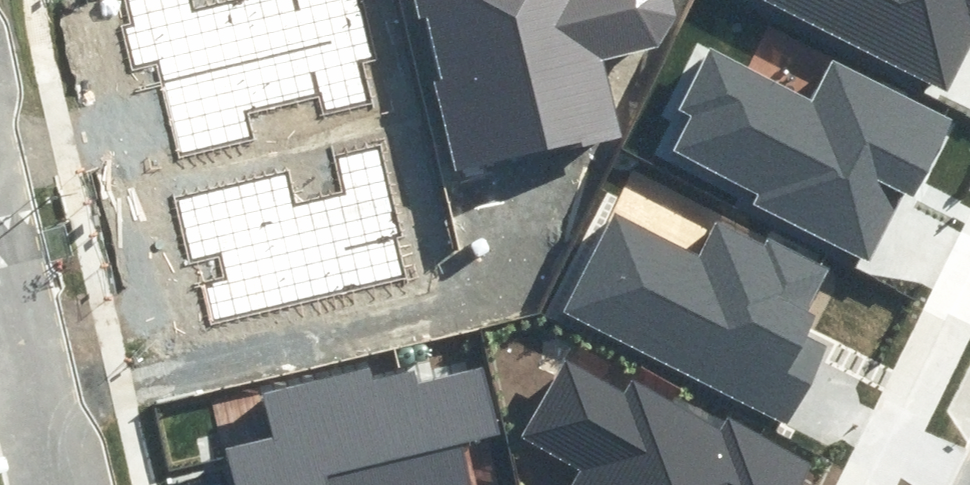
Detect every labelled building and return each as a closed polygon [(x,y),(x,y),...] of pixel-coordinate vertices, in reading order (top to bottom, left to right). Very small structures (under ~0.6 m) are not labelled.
[(126,18),(117,20),(126,65),(158,58),(178,153),(250,139),(244,112),(323,95),(326,109),(368,100),(361,63),(373,60),(361,0),(220,0),(195,5),(194,0),(122,0),(126,18)] [(453,176),(623,136),(605,59),(655,48),(675,20),(671,0),(412,0),(453,176)] [(948,81),(969,33),(969,0),(769,0),(948,81)] [(807,89),(710,44),(680,108),(693,114),(677,149),(769,192),(761,208),(874,260),(905,193),(923,202),(963,116),(824,52),(807,89)] [(287,172),(173,197),(186,260),(223,252),(229,279),(203,285),(212,325),(416,280),(386,145),(340,155),(349,196),(295,208),(287,172)] [(687,245),(621,211),(571,308),(790,420),(830,342),(806,331),(838,269),(708,204),(687,245)] [(571,357),(528,438),(582,466),(572,484),(801,484),(815,458),(731,414),(725,426),(630,376),(625,386),(571,357)] [(473,446),(509,437),(491,362),(374,389),(370,372),(264,397),(273,436),(224,448),(233,484),(301,484),(473,446)] [(301,484),(482,484),(473,446),(301,484)]
